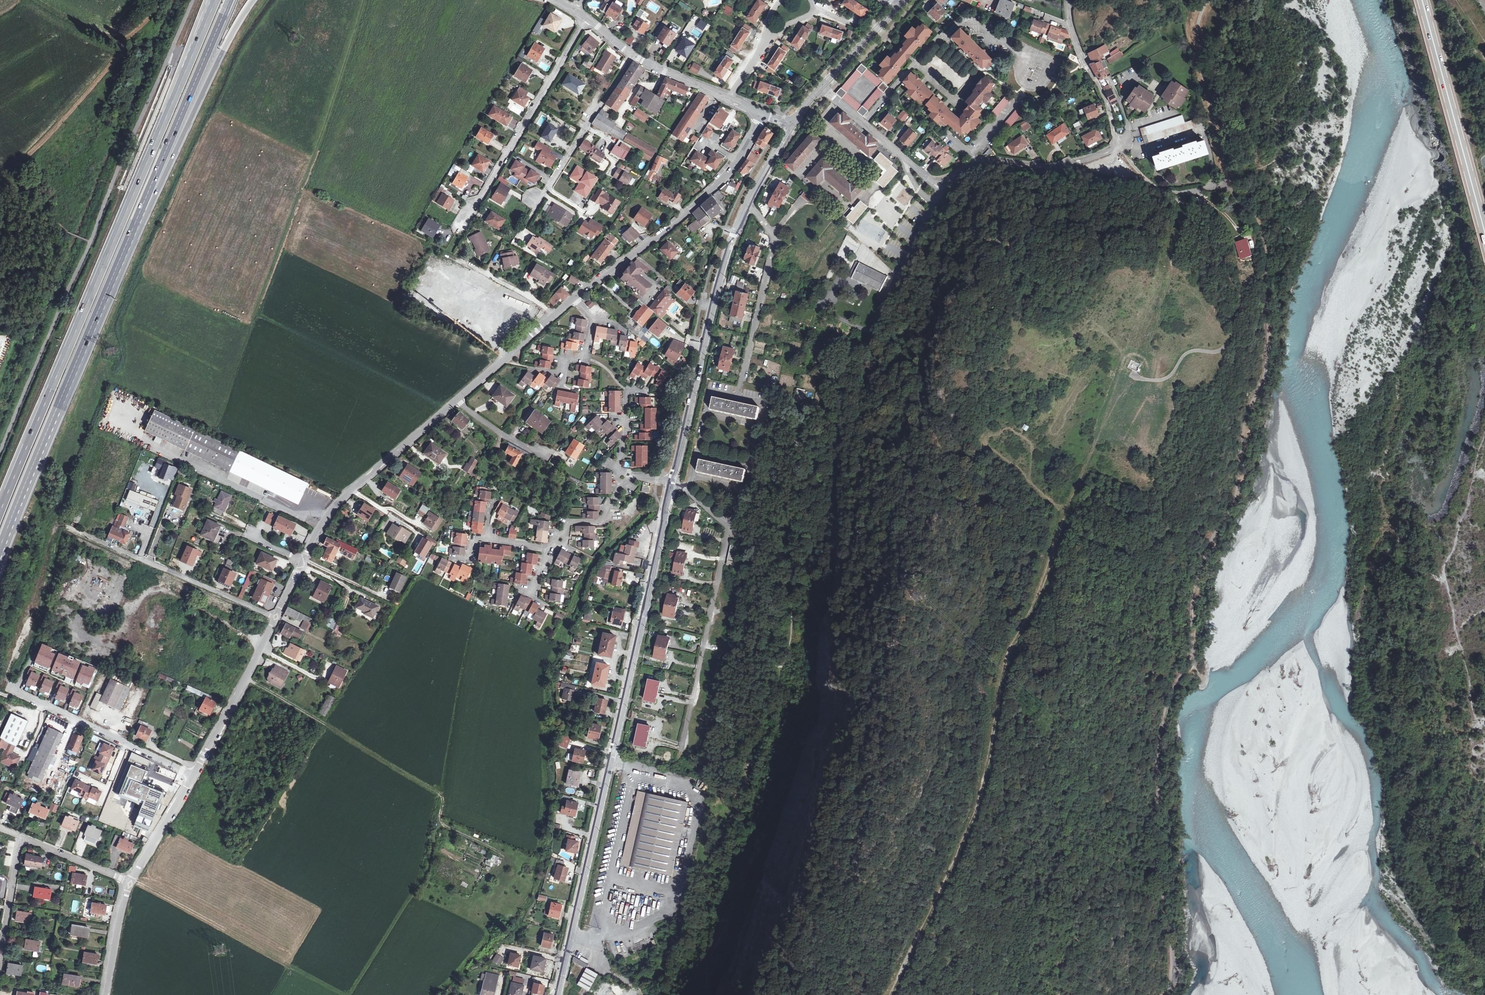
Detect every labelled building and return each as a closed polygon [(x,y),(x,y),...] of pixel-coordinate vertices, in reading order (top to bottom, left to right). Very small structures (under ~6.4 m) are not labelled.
[(606,13),(613,3),(608,0),(607,0),(601,9),(606,13)] [(764,8),(766,4),(764,3),(759,0),(758,0),(747,18),(754,22),(764,8)] [(843,4),(864,18),(869,12),(852,0),(846,0),(843,4)] [(1014,4),(1004,0),(1001,0),(996,11),(1005,15),(1006,14),(1010,15),(1014,4)] [(613,3),(606,13),(605,15),(606,17),(607,18),(609,17),(610,16),(616,19),(623,9),(613,3)] [(936,20),(945,12),(938,4),(929,13),(936,20)] [(645,8),(643,11),(640,9),(636,16),(640,18),(642,16),(646,19),(651,12),(645,8)] [(562,21),(551,15),(544,27),(554,33),(562,21)] [(643,34),(648,25),(639,19),(633,28),(643,34)] [(707,25),(701,20),(697,27),(703,31),(707,25)] [(1044,22),(1043,24),(1034,20),(1030,30),(1040,34),(1040,32),(1048,35),(1048,37),(1056,40),(1055,42),(1061,44),(1064,37),(1059,36),(1061,30),(1052,27),(1053,26),(1044,22)] [(807,24),(805,28),(803,27),(792,45),(794,46),(792,49),(797,52),(813,28),(807,24)] [(672,25),(668,30),(675,35),(679,30),(672,25)] [(748,32),(750,29),(744,26),(729,49),(735,52),(737,50),(738,50),(750,33),(748,32)] [(840,40),(843,32),(823,26),(820,34),(840,40)] [(905,46),(903,49),(910,55),(918,46),(916,44),(918,43),(919,43),(920,44),(922,42),(921,41),(922,40),(924,42),(929,36),(928,34),(931,31),(926,26),(922,30),(920,28),(919,27),(916,31),(914,33),(911,30),(906,36),(907,37),(902,43),(905,46)] [(665,28),(657,39),(664,44),(668,46),(675,35),(668,30),(665,28)] [(975,58),(977,61),(980,63),(979,65),(979,66),(981,68),(983,68),(992,58),(986,52),(986,49),(983,49),(971,38),(971,36),(969,36),(961,29),(951,39),(951,41),(953,42),(955,42),(956,41),(960,45),(963,47),(966,50),(964,51),(965,53),(969,57),(971,57),(972,56),(975,58)] [(849,30),(847,37),(851,38),(854,36),(855,32),(849,30)] [(630,45),(635,39),(630,36),(626,42),(630,45)] [(598,44),(590,37),(582,47),(583,47),(587,51),(590,54),(598,44)] [(684,61),(695,45),(685,38),(677,51),(683,55),(680,58),(684,61)] [(544,50),(535,44),(527,57),(535,62),(540,53),(542,54),(544,50)] [(783,46),(781,49),(779,48),(768,66),(769,66),(766,71),(773,74),(789,50),(783,46)] [(1089,54),(1091,60),(1098,57),(1099,60),(1104,58),(1103,54),(1108,52),(1106,46),(1089,54)] [(903,49),(901,52),(908,58),(910,55),(903,49)] [(602,55),(604,56),(595,69),(605,75),(608,69),(610,70),(613,66),(611,65),(615,58),(605,52),(602,55)] [(884,75),(882,78),(887,82),(889,79),(891,81),(897,74),(894,72),(895,71),(896,71),(897,71),(898,69),(897,69),(897,68),(898,66),(899,68),(908,58),(901,52),(897,55),(894,52),(889,58),(888,57),(883,63),(886,66),(885,68),(881,72),(882,73),(884,75)] [(731,60),(734,56),(729,53),(715,74),(722,79),(734,61),(731,60)] [(1120,53),(1109,60),(1111,63),(1122,57),(1120,53)] [(1091,64),(1095,72),(1103,69),(1107,67),(1104,61),(1100,62),(1095,64),(1094,63),(1093,63),(1091,64)] [(623,79),(633,86),(644,69),(634,63),(623,79)] [(701,68),(695,64),(691,70),(697,74),(701,68)] [(531,71),(522,65),(515,77),(526,83),(530,77),(529,76),(531,71)] [(862,74),(863,74),(867,69),(863,65),(858,71),(862,74)] [(867,69),(863,74),(878,87),(878,88),(884,93),(884,92),(889,87),(883,82),(882,82),(867,69)] [(1095,72),(1103,88),(1109,85),(1105,77),(1107,77),(1103,69),(1095,72)] [(868,110),(879,97),(874,93),(863,105),(862,105),(847,92),(846,91),(862,74),(858,71),(856,70),(841,87),(844,89),(839,95),(842,98),(842,97),(858,110),(857,111),(863,116),(868,110)] [(952,124),(958,118),(949,110),(947,112),(945,111),(946,109),(946,108),(945,107),(944,107),(943,107),(942,106),(944,104),(938,99),(937,100),(933,97),(935,95),(926,87),(924,89),(922,87),(923,86),(923,85),(923,84),(922,84),(921,84),(919,83),(921,81),(915,76),(914,77),(910,74),(905,80),(909,83),(907,85),(906,86),(911,89),(912,91),(909,94),(916,99),(917,98),(922,103),(925,100),(928,103),(931,106),(930,108),(929,109),(933,112),(935,114),(932,116),(938,122),(939,121),(945,126),(948,123),(951,126),(952,124)] [(585,86),(569,76),(563,86),(579,95),(585,86)] [(599,86),(606,91),(610,84),(597,76),(595,80),(601,84),(599,86)] [(990,85),(992,83),(985,77),(977,86),(980,88),(979,89),(978,90),(977,90),(977,91),(977,92),(978,93),(977,95),(975,93),(967,103),(970,106),(971,106),(974,103),(980,108),(985,102),(986,103),(991,97),(988,94),(990,92),(993,88),(992,87),(990,85)] [(633,86),(623,79),(617,87),(628,94),(633,86)] [(689,109),(692,103),(688,101),(686,104),(665,93),(667,89),(683,95),(687,87),(665,79),(657,95),(663,98),(664,95),(689,109)] [(784,90),(761,82),(761,83),(756,82),(754,89),(778,97),(779,96),(782,97),(784,90)] [(1176,83),(1175,85),(1172,83),(1163,96),(1166,98),(1165,100),(1167,101),(1166,102),(1176,108),(1179,103),(1180,104),(1184,98),(1183,97),(1188,90),(1179,84),(1178,85),(1176,83)] [(1109,85),(1103,88),(1110,102),(1112,106),(1118,104),(1116,99),(1109,85)] [(1136,88),(1135,90),(1134,90),(1129,99),(1133,102),(1132,103),(1138,107),(1139,106),(1146,111),(1152,102),(1153,99),(1152,98),(1154,96),(1140,86),(1138,89),(1136,88)] [(628,94),(617,87),(613,93),(624,100),(628,94)] [(520,88),(512,101),(524,108),(529,99),(526,97),(528,93),(520,88)] [(635,97),(639,100),(645,91),(642,89),(640,88),(635,97)] [(879,97),(884,93),(878,88),(874,93),(879,97)] [(639,100),(637,103),(654,114),(658,108),(663,98),(657,95),(656,99),(645,91),(639,100)] [(624,100),(613,93),(605,105),(616,112),(624,100)] [(689,109),(700,115),(710,99),(698,94),(692,103),(689,109)] [(996,118),(1009,102),(1004,98),(991,113),(996,118)] [(977,111),(980,108),(974,103),(971,106),(970,106),(965,112),(967,114),(966,115),(965,115),(965,116),(964,116),(964,117),(965,118),(964,120),(962,118),(960,120),(957,124),(958,126),(957,128),(956,129),(962,134),(964,131),(967,134),(973,128),(974,129),(979,123),(976,120),(977,118),(981,114),(979,113),(977,111)] [(1090,107),(1085,109),(1089,119),(1098,116),(1097,112),(1096,108),(1094,105),(1090,107)] [(512,118),(494,107),(489,116),(507,127),(512,118)] [(645,114),(638,109),(634,115),(641,120),(645,114)] [(700,115),(689,109),(673,132),(671,135),(682,142),(700,115)] [(718,109),(706,127),(709,128),(711,124),(719,128),(727,116),(718,109)] [(1023,114),(1017,109),(1004,124),(1009,129),(1023,114)] [(599,115),(606,119),(609,115),(601,111),(599,115)] [(908,115),(903,112),(898,118),(902,122),(908,115)] [(849,123),(851,120),(843,113),(841,116),(838,114),(830,123),(869,156),(877,147),(875,146),(878,142),(855,123),(852,127),(849,123)] [(889,129),(896,121),(889,114),(881,123),(889,129)] [(606,119),(599,115),(592,125),(609,134),(611,136),(616,127),(613,126),(614,124),(606,119)] [(1150,131),(1151,134),(1185,123),(1183,116),(1149,127),(1150,131)] [(1151,134),(1143,137),(1145,144),(1207,125),(1205,117),(1185,123),(1151,134)] [(952,124),(957,128),(958,126),(957,124),(960,120),(958,118),(952,124)] [(1025,119),(1019,124),(1024,131),(1031,126),(1025,119)] [(624,130),(632,132),(634,124),(626,122),(624,130)] [(724,143),(723,142),(720,145),(728,151),(731,147),(732,148),(740,136),(735,132),(738,127),(731,123),(727,130),(731,133),(724,143)] [(556,130),(548,124),(540,137),(549,142),(551,138),(553,139),(556,133),(555,132),(556,130)] [(1067,133),(1062,124),(1046,135),(1052,143),(1067,133)] [(922,134),(925,131),(920,126),(917,129),(922,134)] [(616,127),(611,136),(619,140),(620,138),(639,149),(638,151),(642,153),(650,158),(655,150),(616,127)] [(709,128),(706,127),(701,135),(708,139),(713,131),(709,128)] [(1035,128),(1028,132),(1033,139),(1040,135),(1035,128)] [(493,136),(482,129),(476,138),(487,145),(493,136)] [(769,132),(765,129),(756,143),(764,148),(772,135),(769,133),(769,132)] [(908,146),(917,135),(910,129),(901,139),(908,146)] [(1102,138),(1097,129),(1082,137),(1088,146),(1102,138)] [(821,140),(812,133),(799,148),(786,164),(794,171),(801,163),(802,164),(805,160),(804,160),(811,152),(812,152),(815,149),(814,148),(821,140)] [(693,145),(698,138),(693,135),(689,142),(693,145)] [(1029,144),(1023,135),(1008,146),(1012,151),(1014,150),(1016,153),(1029,144)] [(594,147),(583,140),(578,148),(589,155),(588,156),(599,163),(604,155),(593,149),(594,147)] [(631,147),(619,140),(612,151),(623,159),(631,147)] [(1160,153),(1161,155),(1154,157),(1157,168),(1164,166),(1165,167),(1173,164),(1173,163),(1191,157),(1192,158),(1200,155),(1199,155),(1207,152),(1204,141),(1196,144),(1196,142),(1188,144),(1188,146),(1169,152),(1169,150),(1160,153)] [(941,150),(938,147),(932,142),(930,144),(927,148),(925,151),(931,156),(933,155),(935,157),(938,160),(937,161),(944,167),(951,158),(945,153),(941,150)] [(551,169),(557,159),(550,155),(545,152),(548,147),(540,143),(536,150),(543,153),(540,159),(543,161),(543,163),(542,164),(551,169)] [(693,148),(687,157),(691,159),(690,161),(703,170),(704,168),(710,172),(712,169),(714,170),(717,166),(715,165),(718,162),(719,163),(722,159),(723,160),(725,157),(717,151),(715,155),(712,153),(711,153),(710,153),(709,154),(709,155),(710,156),(711,157),(710,159),(706,159),(696,152),(697,151),(693,148)] [(918,152),(915,155),(922,161),(925,158),(918,152)] [(654,160),(650,158),(642,153),(640,157),(652,164),(654,160)] [(888,160),(881,153),(875,160),(887,171),(891,166),(893,164),(888,160)] [(488,162),(478,156),(472,166),(482,172),(488,162)] [(663,163),(665,159),(658,156),(656,160),(652,168),(651,167),(649,169),(655,171),(659,161),(663,163)] [(605,159),(600,166),(605,170),(610,163),(605,159)] [(666,160),(665,159),(663,163),(659,161),(655,171),(653,176),(659,178),(661,173),(659,172),(662,165),(664,166),(666,160)] [(824,178),(851,201),(863,187),(855,180),(850,185),(832,169),(829,167),(830,165),(823,159),(807,177),(817,186),(824,178)] [(751,163),(747,160),(746,164),(745,163),(738,171),(744,176),(745,174),(746,172),(748,173),(754,165),(751,163)] [(521,180),(526,170),(523,168),(524,166),(516,162),(512,168),(513,171),(516,173),(514,176),(521,180)] [(884,189),(898,172),(891,166),(887,171),(877,183),(884,189)] [(580,184),(575,191),(585,197),(596,180),(576,167),(571,175),(581,181),(580,184)] [(631,177),(617,168),(612,176),(626,184),(631,177)] [(461,169),(460,171),(453,184),(461,189),(470,174),(461,169)] [(526,170),(521,180),(527,184),(529,181),(532,183),(536,182),(539,175),(531,171),(530,172),(526,170)] [(653,176),(647,174),(643,179),(658,185),(660,178),(659,178),(653,176)] [(570,178),(580,184),(581,181),(571,175),(570,178)] [(790,189),(780,183),(769,202),(779,208),(790,189)] [(508,189),(499,184),(490,199),(499,204),(508,189)] [(734,189),(729,186),(725,185),(721,190),(732,194),(734,189)] [(446,190),(440,186),(433,197),(438,200),(437,203),(448,210),(454,201),(443,194),(446,190)] [(863,187),(851,201),(852,202),(864,188),(863,187)] [(673,195),(664,189),(658,198),(666,203),(668,199),(670,200),(669,201),(675,204),(680,196),(675,193),(673,195)] [(599,190),(592,201),(597,204),(598,203),(604,206),(603,208),(605,210),(606,212),(609,214),(612,214),(619,203),(599,190)] [(808,202),(812,197),(806,192),(802,197),(808,202)] [(700,208),(710,220),(711,219),(721,211),(711,198),(700,208)] [(1194,205),(1203,210),(1206,205),(1197,199),(1194,205)] [(854,224),(868,207),(861,201),(846,218),(854,224)] [(549,216),(565,226),(571,216),(555,206),(553,209),(549,216)] [(638,219),(645,224),(652,215),(642,208),(635,217),(638,219)] [(710,220),(700,208),(696,211),(705,223),(710,220)] [(705,223),(696,211),(693,215),(698,221),(689,227),(693,233),(696,230),(705,223)] [(504,220),(491,212),(486,222),(499,230),(504,220)] [(643,227),(645,224),(638,219),(636,222),(643,227)] [(438,226),(428,220),(421,230),(431,237),(438,226)] [(583,220),(577,232),(581,235),(585,234),(591,238),(594,233),(596,230),(599,232),(602,226),(595,221),(591,227),(587,224),(588,223),(583,220)] [(634,231),(630,227),(622,234),(629,242),(634,238),(635,239),(639,235),(635,230),(634,231)] [(474,250),(477,256),(488,251),(479,232),(467,238),(469,242),(470,241),(474,250)] [(611,235),(607,240),(613,245),(617,241),(611,235)] [(541,248),(549,253),(553,247),(540,238),(538,241),(533,238),(528,247),(532,250),(533,249),(538,253),(541,248)] [(613,247),(604,240),(591,258),(593,260),(594,259),(600,263),(613,247)] [(1251,255),(1246,242),(1238,244),(1242,258),(1251,255)] [(678,253),(668,243),(660,250),(670,260),(678,253)] [(745,260),(747,262),(754,265),(755,260),(757,261),(760,253),(758,252),(760,248),(753,245),(753,246),(750,245),(745,260)] [(501,258),(502,262),(503,268),(514,266),(513,266),(512,257),(511,253),(499,255),(500,259),(501,258)] [(643,271),(646,273),(648,270),(637,260),(634,264),(643,271)] [(640,276),(643,271),(634,264),(633,262),(630,266),(633,268),(632,270),(635,272),(636,273),(640,276)] [(857,270),(854,275),(852,278),(880,292),(887,279),(859,265),(856,264),(854,268),(857,270)] [(547,277),(550,279),(552,275),(535,265),(528,275),(537,281),(536,282),(541,286),(545,280),(547,277)] [(633,268),(630,266),(625,272),(626,273),(621,279),(625,282),(625,281),(627,283),(627,284),(636,291),(637,291),(639,293),(642,296),(651,286),(640,276),(636,273),(635,274),(634,273),(635,272),(632,270),(633,268)] [(685,284),(681,289),(682,290),(678,295),(687,302),(694,292),(692,290),(693,289),(688,285),(687,286),(685,284)] [(568,295),(561,289),(547,303),(549,305),(551,303),(553,305),(560,298),(561,297),(564,299),(568,295)] [(649,309),(653,313),(656,315),(657,316),(662,310),(660,308),(670,297),(668,296),(670,294),(665,289),(659,298),(649,309)] [(748,294),(737,292),(734,304),(732,315),(743,318),(748,294)] [(662,310),(657,316),(661,319),(666,314),(665,312),(672,304),(670,297),(660,308),(662,310)] [(585,303),(590,309),(594,305),(589,300),(585,303)] [(642,326),(653,313),(649,309),(639,301),(638,303),(643,307),(634,319),(642,326)] [(601,308),(595,313),(599,317),(604,311),(601,308)] [(578,330),(587,332),(588,328),(587,328),(588,322),(574,319),(573,324),(577,325),(577,327),(578,327),(578,330)] [(666,327),(658,320),(650,330),(658,337),(666,327)] [(638,337),(640,334),(627,323),(625,326),(630,330),(638,337)] [(606,340),(608,330),(598,328),(596,343),(600,344),(601,339),(606,340)] [(570,340),(580,341),(584,342),(585,335),(587,336),(587,332),(578,330),(577,334),(576,334),(575,336),(571,335),(570,340)] [(616,346),(618,336),(619,332),(608,330),(606,340),(612,341),(612,346),(616,346)] [(626,352),(628,341),(629,337),(618,336),(616,346),(622,348),(621,351),(626,352)] [(580,341),(570,340),(569,343),(568,343),(567,345),(563,344),(562,349),(576,351),(577,345),(579,345),(580,341)] [(685,345),(674,340),(665,355),(668,357),(676,361),(685,345)] [(628,341),(626,352),(630,353),(630,357),(635,358),(638,343),(628,341)] [(544,358),(554,360),(554,356),(553,356),(554,349),(540,346),(539,351),(543,352),(543,354),(544,354),(544,358)] [(734,349),(724,347),(719,368),(729,371),(734,349)] [(676,361),(668,357),(667,360),(680,371),(682,366),(676,361)] [(553,363),(554,360),(544,358),(543,362),(541,361),(541,363),(537,362),(536,367),(550,370),(551,363),(553,363)] [(657,380),(659,382),(656,385),(660,388),(668,375),(662,372),(663,370),(657,367),(656,368),(650,364),(648,368),(645,366),(644,368),(638,364),(630,376),(635,379),(637,376),(639,376),(639,375),(647,380),(649,376),(651,377),(652,376),(657,380)] [(582,374),(581,377),(591,379),(592,375),(591,375),(592,368),(577,366),(577,370),(581,371),(580,373),(582,374)] [(531,386),(538,378),(535,376),(534,377),(528,373),(520,385),(524,388),(526,384),(528,386),(529,384),(531,386)] [(543,388),(550,379),(547,377),(546,378),(540,374),(538,378),(531,386),(535,389),(537,386),(539,387),(540,386),(543,388)] [(550,379),(543,388),(547,391),(549,387),(551,389),(552,387),(555,389),(561,381),(558,379),(557,380),(552,376),(550,379)] [(591,379),(581,377),(581,380),(579,380),(579,382),(575,381),(573,386),(588,389),(589,382),(591,382),(591,379)] [(513,396),(500,387),(493,397),(506,407),(513,396)] [(797,400),(804,400),(805,390),(797,389),(797,400)] [(562,403),(567,404),(569,394),(558,392),(555,406),(561,407),(562,403)] [(610,403),(620,403),(620,392),(606,392),(606,397),(610,397),(610,403)] [(579,396),(569,394),(567,404),(572,405),(571,412),(576,413),(579,396)] [(647,426),(645,426),(641,425),(641,434),(640,433),(640,436),(636,436),(636,441),(651,441),(651,434),(652,434),(652,431),(656,431),(656,410),(652,409),(652,405),(650,405),(651,398),(636,398),(636,404),(640,404),(640,406),(642,406),(641,414),(645,415),(647,415),(647,416),(645,416),(645,423),(647,424),(647,426)] [(760,409),(714,399),(711,411),(757,421),(760,409)] [(620,403),(610,403),(610,408),(605,408),(605,413),(620,414),(620,403)] [(310,484),(157,411),(147,431),(300,504),(310,484)] [(549,422),(535,411),(527,422),(540,431),(542,428),(544,429),(549,422)] [(470,421),(460,413),(453,422),(463,430),(470,421)] [(593,428),(597,432),(604,425),(597,417),(587,427),(590,431),(593,428)] [(480,429),(472,422),(469,425),(477,432),(480,429)] [(608,436),(616,428),(613,426),(613,427),(608,422),(604,425),(597,432),(601,436),(604,433),(605,434),(606,433),(608,436)] [(1024,424),(1021,428),(1027,432),(1030,427),(1024,424)] [(616,428),(608,436),(611,439),(610,440),(612,441),(609,444),(612,447),(622,437),(618,432),(619,431),(616,428)] [(584,447),(574,441),(566,453),(576,459),(584,447)] [(513,457),(509,464),(515,467),(524,451),(511,443),(505,453),(513,457)] [(444,453),(429,444),(422,454),(437,463),(444,453)] [(638,463),(636,463),(632,463),(632,468),(647,469),(648,447),(633,447),(633,452),(637,452),(638,452),(638,454),(637,454),(636,461),(638,461),(638,463)] [(469,463),(473,467),(477,462),(472,458),(469,463)] [(159,461),(156,468),(163,471),(160,479),(167,481),(169,478),(173,480),(176,470),(165,466),(166,463),(159,461)] [(746,471),(700,461),(698,473),(743,483),(746,471)] [(469,473),(471,470),(473,467),(469,463),(467,462),(465,465),(463,469),(469,473)] [(421,473),(408,465),(400,477),(412,485),(415,480),(417,480),(421,473)] [(602,484),(612,484),(612,474),(597,473),(597,478),(602,478),(602,484)] [(581,482),(570,476),(567,482),(577,488),(581,482)] [(128,489),(134,491),(136,484),(131,482),(128,489)] [(400,490),(388,483),(383,491),(394,499),(400,490)] [(176,493),(178,495),(174,506),(183,510),(191,490),(180,484),(176,493)] [(612,484),(602,484),(602,489),(597,489),(597,495),(612,495),(612,484)] [(130,490),(127,498),(139,503),(140,505),(155,511),(159,501),(130,490)] [(231,496),(221,491),(212,511),(222,515),(231,496)] [(479,502),(486,503),(488,503),(490,503),(490,500),(491,493),(476,491),(475,496),(480,497),(479,502)] [(590,509),(600,509),(600,505),(599,505),(599,498),(584,498),(584,503),(589,503),(589,505),(590,505),(590,509)] [(474,512),(485,513),(485,509),(486,503),(479,502),(471,501),(470,506),(474,507),(474,512)] [(502,522),(509,509),(503,505),(504,504),(501,502),(495,512),(499,514),(498,514),(500,515),(498,519),(502,522)] [(372,509),(365,504),(358,515),(368,521),(376,509),(374,507),(372,509)] [(420,509),(426,513),(429,509),(423,504),(420,509)] [(509,509),(502,522),(507,524),(509,520),(511,521),(511,520),(514,522),(519,513),(516,511),(515,512),(509,509)] [(600,509),(590,509),(590,512),(588,512),(588,514),(584,514),(584,519),(599,519),(599,513),(600,513),(600,509)] [(425,523),(430,526),(431,525),(437,529),(442,520),(430,512),(427,516),(428,517),(425,523)] [(468,522),(483,524),(484,517),(485,513),(474,512),(473,517),(469,517),(468,522)] [(687,532),(691,533),(691,532),(693,532),(697,514),(695,514),(695,513),(691,512),(691,513),(688,512),(684,530),(687,531),(687,532)] [(120,513),(114,527),(116,528),(120,518),(123,514),(120,513)] [(278,518),(268,513),(264,522),(274,527),(291,535),(295,524),(279,517),(278,518)] [(621,513),(613,513),(613,521),(621,521),(621,513)] [(120,518),(116,528),(122,530),(125,532),(125,530),(132,533),(133,530),(127,528),(128,527),(125,525),(126,521),(120,518)] [(219,525),(207,520),(200,534),(212,540),(219,525)] [(537,532),(548,533),(548,530),(549,522),(531,520),(531,526),(538,527),(537,532)] [(483,524),(468,522),(468,527),(472,527),(472,529),(473,530),(473,533),(483,534),(484,530),(482,530),(483,524)] [(402,530),(394,525),(389,534),(397,540),(399,537),(406,542),(411,533),(403,528),(402,530)] [(116,528),(114,527),(113,526),(109,536),(120,541),(127,544),(132,533),(125,530),(125,532),(122,530),(116,528)] [(586,538),(595,538),(595,534),(594,534),(595,527),(579,527),(579,533),(584,533),(584,535),(585,535),(586,538)] [(517,532),(514,531),(510,530),(508,539),(516,540),(517,532)] [(548,533),(537,532),(537,537),(532,537),(532,542),(547,544),(548,533)] [(457,544),(467,545),(468,542),(466,542),(467,535),(452,533),(452,538),(456,539),(456,541),(457,541),(457,544)] [(341,545),(336,542),(327,538),(324,545),(329,548),(324,559),(332,563),(340,546),(341,545)] [(426,559),(433,545),(436,548),(438,544),(429,538),(427,542),(424,546),(422,545),(417,554),(426,559)] [(595,541),(595,538),(586,538),(585,541),(584,541),(583,543),(579,543),(579,548),(594,549),(594,541),(595,541)] [(343,548),(346,549),(348,545),(338,540),(336,542),(341,545),(340,546),(343,548)] [(616,554),(614,564),(627,567),(628,563),(633,564),(634,558),(637,548),(638,548),(639,544),(631,542),(630,546),(627,546),(627,547),(623,546),(622,549),(621,549),(620,555),(616,554)] [(188,546),(187,545),(181,560),(192,565),(196,554),(200,556),(201,552),(193,548),(194,545),(189,543),(188,546)] [(467,545),(457,544),(456,547),(455,547),(455,549),(450,549),(450,554),(464,556),(465,549),(467,549),(467,545)] [(346,549),(344,554),(354,559),(359,550),(348,545),(346,549)] [(503,555),(504,547),(500,546),(499,551),(492,550),(492,545),(488,545),(488,547),(484,547),(484,549),(480,548),(478,558),(478,560),(481,560),(481,563),(491,564),(492,562),(494,562),(497,562),(496,565),(501,566),(503,555)] [(734,547),(731,546),(727,561),(736,563),(739,548),(734,547)] [(504,547),(503,555),(510,556),(511,551),(511,548),(504,547)] [(567,564),(571,555),(562,550),(555,563),(559,565),(561,561),(567,564)] [(275,559),(260,552),(255,563),(270,570),(275,559)] [(516,579),(512,578),(511,583),(515,584),(526,585),(527,575),(531,576),(533,565),(536,566),(538,555),(528,554),(527,559),(523,559),(522,569),(517,569),(516,579)] [(677,574),(681,575),(681,574),(683,574),(687,557),(686,556),(682,554),(682,555),(678,555),(674,572),(678,573),(677,574)] [(571,555),(567,564),(572,567),(569,571),(574,573),(581,560),(577,558),(571,555)] [(398,562),(406,567),(407,564),(406,564),(407,562),(400,558),(398,562)] [(447,573),(452,564),(442,559),(435,572),(440,574),(442,571),(447,573)] [(227,563),(224,569),(231,572),(233,566),(227,563)] [(457,575),(461,568),(452,564),(447,573),(451,576),(449,579),(454,582),(457,575)] [(461,568),(457,575),(462,577),(460,580),(465,583),(472,570),(463,565),(461,568)] [(621,580),(622,573),(615,571),(616,568),(603,566),(598,576),(605,578),(604,582),(612,583),(612,585),(619,587),(621,580)] [(231,572),(224,569),(219,581),(231,586),(236,574),(231,572)] [(390,587),(400,591),(406,577),(396,573),(390,587)] [(262,579),(258,589),(269,594),(273,585),(262,579)] [(552,592),(562,593),(563,589),(561,589),(562,582),(548,580),(547,585),(551,586),(551,588),(552,588),(552,592)] [(317,586),(318,587),(313,597),(323,601),(330,586),(320,581),(317,586)] [(498,590),(497,595),(508,596),(509,586),(494,584),(494,589),(498,590)] [(269,594),(258,589),(253,598),(259,601),(258,604),(262,606),(263,603),(264,603),(269,594)] [(562,597),(562,593),(552,592),(551,595),(550,595),(549,597),(545,596),(544,601),(559,603),(560,597),(562,597)] [(465,598),(470,602),(474,596),(468,593),(465,598)] [(508,596),(497,595),(496,600),(492,600),(491,605),(506,607),(508,596)] [(526,609),(531,600),(528,598),(527,599),(521,596),(514,609),(519,612),(521,608),(523,609),(524,608),(526,609)] [(665,615),(668,616),(668,617),(675,619),(679,598),(673,596),(672,597),(669,596),(665,615)] [(379,607),(362,600),(357,610),(374,618),(379,607)] [(533,619),(538,609),(540,606),(534,603),(534,601),(531,600),(526,609),(530,611),(529,612),(531,613),(529,617),(533,619)] [(285,614),(301,622),(302,620),(310,624),(312,620),(288,608),(285,614)] [(614,614),(613,613),(611,623),(621,626),(622,621),(623,616),(622,615),(623,610),(616,608),(614,614)] [(538,609),(533,619),(536,621),(535,624),(541,628),(547,615),(544,613),(538,609)] [(562,621),(564,616),(557,612),(554,617),(562,621)] [(340,633),(341,630),(343,626),(336,623),(333,630),(340,633)] [(281,633),(290,638),(292,634),(300,638),(303,632),(286,624),(281,633)] [(615,636),(602,634),(598,655),(611,658),(613,647),(615,636)] [(655,657),(659,657),(658,658),(665,660),(669,640),(663,638),(663,639),(659,638),(655,657)] [(289,656),(293,658),(293,656),(301,660),(305,651),(291,644),(288,650),(291,651),(289,656)] [(44,645),(35,667),(48,672),(51,665),(52,666),(58,651),(44,645)] [(61,652),(52,674),(66,679),(65,681),(72,684),(81,661),(61,652)] [(84,662),(81,668),(83,669),(76,686),(82,688),(83,686),(90,689),(99,668),(84,662)] [(609,666),(596,663),(592,685),(604,687),(607,677),(609,666)] [(333,673),(332,673),(328,681),(338,687),(341,681),(340,681),(343,675),(344,675),(346,671),(336,666),(334,670),(334,671),(333,673)] [(276,682),(280,684),(287,672),(279,667),(277,671),(275,672),(274,669),(271,667),(265,677),(266,681),(274,685),(276,682)] [(30,669),(27,677),(30,678),(27,685),(31,686),(32,685),(35,686),(40,676),(33,673),(34,671),(30,669)] [(98,677),(108,680),(110,674),(99,672),(98,677)] [(113,675),(111,680),(131,689),(133,684),(113,675)] [(44,676),(40,683),(44,685),(41,691),(45,693),(46,691),(49,693),(54,683),(46,680),(47,678),(44,676)] [(131,689),(111,680),(103,698),(98,695),(92,709),(99,712),(103,704),(120,712),(122,709),(126,700),(131,689)] [(660,683),(649,681),(645,701),(655,704),(660,683)] [(59,683),(56,690),(59,692),(57,699),(60,700),(61,699),(65,700),(69,690),(62,687),(63,685),(59,683)] [(566,689),(564,689),(562,699),(567,700),(568,699),(573,700),(574,691),(575,686),(567,684),(566,689)] [(209,694),(189,685),(187,688),(207,697),(209,694)] [(73,690),(70,697),(73,699),(71,705),(74,707),(75,705),(79,707),(83,697),(76,694),(77,692),(73,690)] [(318,712),(324,717),(336,699),(329,695),(318,712)] [(212,701),(208,699),(206,698),(200,709),(201,710),(200,711),(205,714),(206,713),(209,715),(216,703),(212,701)] [(607,701),(597,699),(594,712),(604,715),(605,708),(607,701)] [(132,703),(126,700),(122,709),(128,711),(132,703)] [(0,740),(15,747),(16,747),(28,721),(12,714),(0,740)] [(143,723),(140,722),(133,734),(146,740),(151,731),(142,726),(143,723)] [(600,726),(591,724),(587,737),(597,740),(599,733),(600,726)] [(650,727),(640,725),(635,746),(645,748),(650,727)] [(29,774),(41,779),(61,734),(50,728),(29,774)] [(61,734),(41,779),(43,780),(64,735),(61,734)] [(80,738),(72,734),(66,748),(74,751),(80,738)] [(571,738),(563,734),(558,745),(567,749),(571,738)] [(3,748),(6,749),(6,750),(12,753),(15,747),(0,740),(0,749),(3,748)] [(112,748),(105,745),(101,753),(102,754),(100,758),(108,762),(110,758),(109,757),(113,750),(112,748)] [(573,755),(568,754),(567,760),(582,763),(583,757),(584,751),(574,749),(573,755)] [(11,755),(12,753),(6,750),(0,762),(12,767),(12,766),(16,765),(17,765),(19,761),(17,761),(19,757),(15,755),(14,756),(11,755)] [(151,762),(132,754),(116,793),(143,803),(134,826),(148,830),(162,794),(140,784),(151,762)] [(108,762),(100,758),(99,758),(92,771),(100,774),(102,774),(105,766),(106,767),(108,762)] [(580,773),(569,770),(566,784),(576,787),(578,780),(580,773)] [(85,784),(76,780),(72,789),(80,793),(79,795),(84,797),(88,787),(84,785),(85,784)] [(93,789),(89,787),(84,797),(88,799),(89,797),(97,801),(102,793),(93,788),(93,789)] [(687,800),(637,788),(628,825),(619,862),(669,874),(687,800)] [(12,795),(8,803),(19,808),(22,799),(17,797),(18,795),(14,794),(14,796),(12,795)] [(565,808),(562,807),(561,813),(574,816),(576,803),(566,801),(565,808)] [(34,804),(31,813),(45,818),(48,810),(40,807),(41,805),(37,803),(36,805),(34,804)] [(53,803),(50,810),(56,813),(59,806),(53,803)] [(67,818),(64,826),(75,831),(78,822),(72,820),(73,818),(70,817),(69,819),(67,818)] [(90,827),(84,840),(95,844),(100,831),(95,829),(96,827),(92,826),(92,828),(90,827)] [(110,845),(129,853),(132,844),(127,842),(128,841),(114,835),(110,845)] [(575,839),(566,837),(565,841),(567,842),(565,851),(575,854),(578,844),(575,843),(575,839)] [(495,868),(499,857),(491,854),(487,865),(495,868)] [(27,855),(25,865),(41,867),(43,858),(27,855)] [(567,868),(557,865),(553,878),(564,881),(567,868)] [(73,874),(72,883),(85,885),(87,876),(73,874)] [(35,888),(34,897),(49,899),(51,890),(35,888)] [(561,904),(551,903),(548,915),(558,917),(561,904)] [(91,912),(96,913),(105,914),(106,906),(93,904),(91,912)] [(18,911),(16,920),(29,923),(31,914),(18,911)] [(73,925),(71,934),(87,937),(88,928),(73,925)] [(553,935),(544,933),(541,946),(550,948),(551,942),(553,935)] [(27,940),(25,949),(38,951),(40,942),(27,940)] [(84,953),(83,962),(96,964),(98,955),(84,953)] [(520,956),(510,953),(508,965),(517,967),(520,956)] [(493,960),(499,965),(505,960),(499,954),(493,960)] [(545,959),(534,956),(532,963),(531,968),(531,969),(542,972),(544,965),(545,959)] [(573,962),(587,968),(589,965),(574,957),(573,962)] [(9,964),(7,973),(21,975),(22,966),(9,964)] [(587,968),(578,985),(596,994),(598,994),(606,980),(587,968)] [(65,974),(63,983),(79,986),(80,977),(65,974)] [(495,980),(492,979),(485,978),(485,982),(483,982),(481,994),(492,994),(495,980)] [(544,985),(533,983),(531,992),(542,994),(544,985)] [(507,994),(519,994),(520,992),(521,989),(509,986),(509,987),(507,994)]
